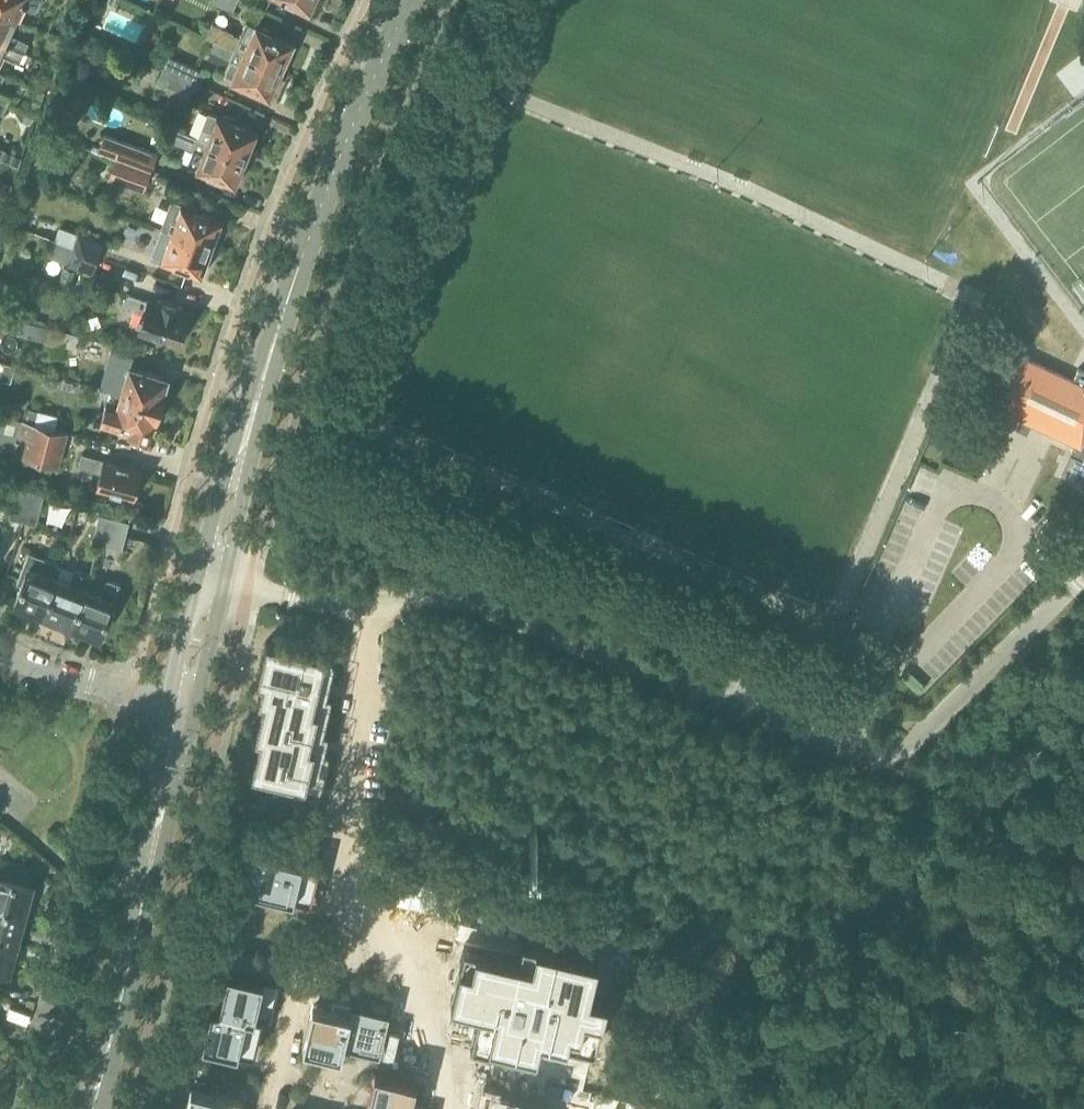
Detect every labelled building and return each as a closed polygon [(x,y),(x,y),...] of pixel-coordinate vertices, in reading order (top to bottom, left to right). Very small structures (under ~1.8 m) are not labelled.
[(16,19),(22,4),(36,11),(41,0),(0,0),(0,11),(16,19)] [(237,0),(211,0),(232,10),(237,0)] [(313,0),(284,0),(307,11),(313,0)] [(101,11),(84,3),(75,22),(92,30),(101,11)] [(23,51),(27,41),(9,33),(16,19),(0,11),(0,41),(23,51)] [(235,48),(280,69),(292,42),(254,25),(253,26),(246,23),(241,36),(233,33),(234,32),(212,22),(206,35),(216,40),(235,48)] [(280,69),(235,48),(216,40),(212,49),(231,58),(224,74),(231,77),(230,78),(269,96),(280,69)] [(19,61),(23,51),(0,41),(0,52),(19,61)] [(152,51),(141,46),(136,56),(147,61),(152,51)] [(169,55),(163,68),(199,85),(206,71),(169,55)] [(194,98),(199,85),(163,68),(157,81),(194,98)] [(8,103),(13,93),(0,88),(0,99),(8,103)] [(36,89),(28,113),(36,115),(44,91),(36,89)] [(4,113),(8,103),(0,99),(0,111),(4,113)] [(208,112),(198,137),(198,139),(244,158),(255,130),(216,114),(216,115),(208,112)] [(244,158),(198,139),(198,137),(177,129),(172,141),(194,149),(188,165),(194,167),(194,168),(233,184),(244,158)] [(116,159),(115,160),(150,173),(158,152),(104,132),(97,152),(116,159)] [(84,139),(81,146),(97,152),(99,144),(84,139)] [(150,173),(115,160),(108,179),(144,192),(150,173)] [(163,228),(211,245),(222,217),(185,202),(184,204),(174,201),(163,228)] [(41,219),(36,234),(54,240),(60,243),(99,255),(103,243),(55,225),(41,219)] [(211,245),(163,228),(154,253),(164,257),(163,259),(200,273),(211,245)] [(54,240),(48,257),(55,259),(93,273),(99,255),(60,243),(54,240)] [(145,314),(140,330),(178,342),(188,310),(150,298),(149,301),(139,298),(139,297),(131,295),(130,299),(125,297),(122,305),(134,308),(133,311),(145,314)] [(7,316),(11,301),(0,298),(0,314),(7,316)] [(80,335),(44,326),(31,322),(7,316),(3,329),(76,348),(80,335)] [(100,385),(100,387),(111,390),(111,389),(160,404),(160,402),(163,403),(166,390),(164,389),(168,377),(131,366),(134,355),(111,348),(111,350),(116,351),(106,386),(100,385)] [(1083,493),(1083,371),(1078,368),(1078,369),(1078,370),(1073,380),(1014,352),(990,404),(1075,444),(1060,475),(1070,479),(1083,493)] [(14,365),(0,361),(0,377),(11,380),(14,365)] [(111,390),(101,422),(150,436),(156,418),(158,416),(160,410),(159,407),(160,404),(111,389),(111,390)] [(55,430),(56,429),(59,415),(39,409),(35,423),(35,424),(55,430)] [(56,429),(55,430),(35,424),(35,423),(0,414),(0,436),(17,440),(18,434),(29,436),(23,457),(59,466),(68,432),(56,429)] [(141,471),(104,461),(105,460),(82,453),(78,466),(101,472),(97,489),(133,499),(141,471)] [(9,518),(23,521),(31,493),(16,489),(16,490),(9,489),(6,501),(13,503),(9,518)] [(44,496),(31,493),(23,521),(36,525),(44,496)] [(96,529),(126,536),(129,522),(99,514),(96,529)] [(126,536),(96,529),(92,542),(122,549),(126,536)] [(14,600),(45,613),(62,570),(63,567),(28,553),(16,582),(21,584),(14,600)] [(90,577),(63,567),(62,570),(45,613),(72,624),(86,588),(90,577)] [(102,594),(86,588),(72,624),(100,635),(121,584),(108,579),(102,594)] [(384,632),(382,648),(393,649),(395,634),(384,632)] [(260,736),(252,771),(306,784),(315,745),(310,744),(318,708),(313,707),(326,654),(267,639),(257,679),(263,680),(258,698),(264,699),(255,735),(260,736)] [(253,847),(244,885),(311,901),(320,863),(253,847)] [(24,913),(33,882),(23,880),(27,867),(2,860),(0,869),(0,907),(24,913)] [(16,943),(24,913),(0,907),(0,938),(16,943)] [(465,940),(451,995),(479,1002),(471,1037),(517,1049),(533,1052),(536,1053),(536,1050),(540,1036),(540,1034),(541,1030),(596,1043),(608,993),(589,988),(598,953),(523,935),(518,952),(465,940)] [(9,972),(16,943),(0,938),(0,970),(9,972)] [(219,1006),(219,1007),(263,1017),(263,1018),(271,1020),(280,982),(228,969),(219,1006)] [(353,1001),(343,1043),(344,1043),(362,1047),(378,1051),(380,1051),(393,999),(372,995),(370,1005),(353,1001)] [(313,1003),(303,1045),(324,1050),(339,1053),(341,1054),(344,1043),(343,1043),(353,1001),(334,997),(331,1008),(313,1003)] [(211,1004),(202,1042),(254,1054),(263,1018),(263,1017),(219,1007),(219,1006),(211,1004)] [(366,1108),(369,1108),(421,1108),(423,1101),(412,1098),(417,1080),(375,1070),(370,1091),(367,1106),(366,1108)] [(186,1108),(241,1108),(244,1098),(192,1086),(186,1108)] [(481,1108),(536,1108),(538,1100),(503,1091),(486,1087),(481,1108)]
